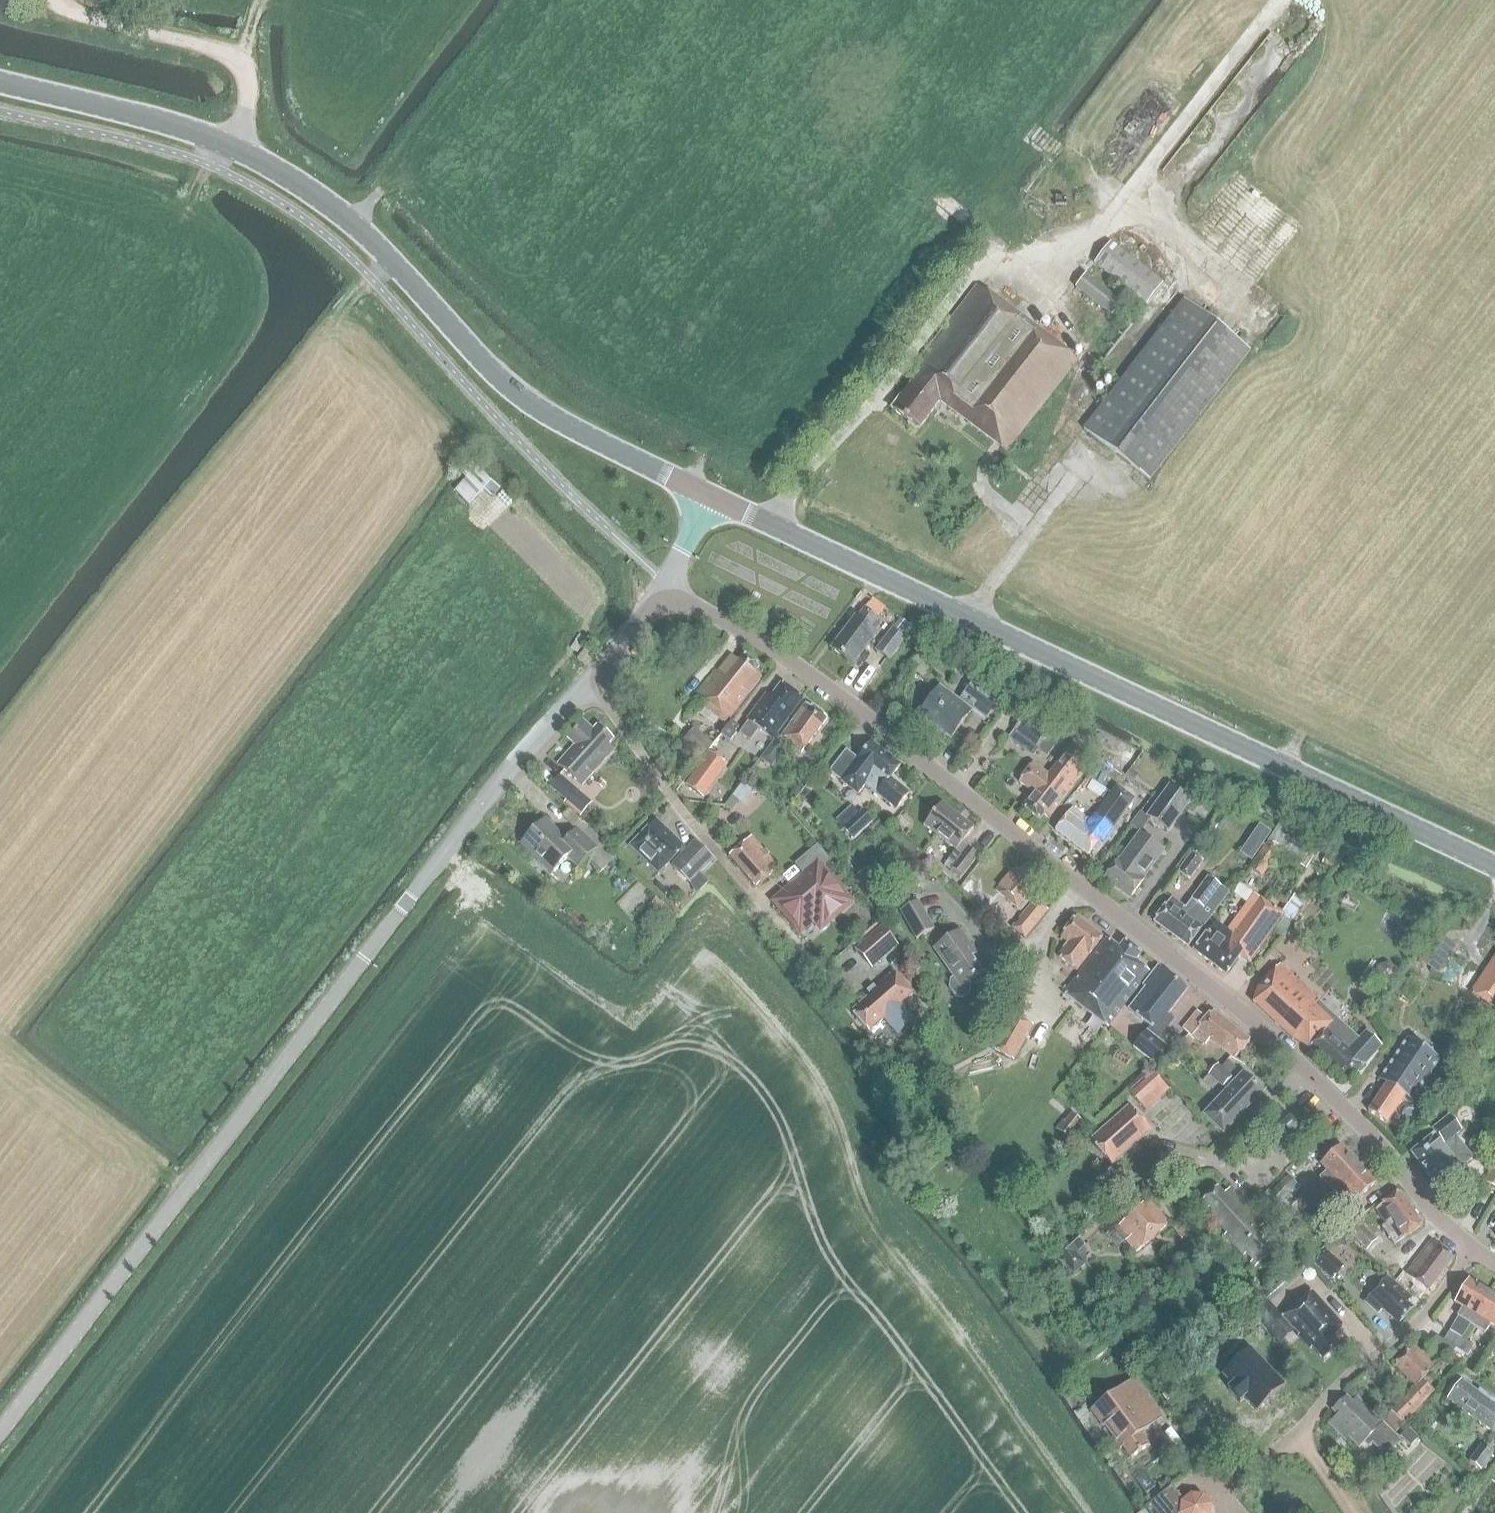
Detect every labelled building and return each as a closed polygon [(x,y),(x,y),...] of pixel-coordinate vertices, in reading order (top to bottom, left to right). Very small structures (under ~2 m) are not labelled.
[(1162,283),(1110,242),(1093,264),(1145,305),(1162,283)] [(1086,275),(1075,288),(1112,317),(1122,303),(1086,275)] [(1076,361),(977,285),(916,365),(922,370),(891,410),(918,430),(939,402),(1005,452),(1076,361)] [(1248,352),(1183,301),(1083,429),(1148,480),(1248,352)] [(454,492),(469,506),(484,490),(492,498),(500,490),(477,468),(454,492)] [(877,620),(864,610),(856,620),(854,618),(831,649),(852,666),(876,635),(869,630),(877,620)] [(905,639),(891,629),(875,651),(888,662),(905,639)] [(927,656),(920,651),(912,663),(918,667),(927,656)] [(761,678),(754,672),(758,667),(743,655),(738,662),(731,656),(698,696),(728,719),(761,678)] [(959,673),(962,668),(950,662),(947,668),(959,673)] [(973,709),(986,718),(1002,696),(977,677),(958,702),(939,688),(919,716),(950,739),(973,709)] [(747,721),(748,722),(740,733),(750,741),(758,730),(772,740),(801,700),(797,696),(781,684),(767,702),(763,699),(747,721)] [(826,719),(810,706),(810,707),(805,704),(780,738),(801,753),(826,719)] [(1014,731),(1009,737),(1033,756),(1049,737),(1018,713),(1007,727),(1014,731)] [(613,739),(597,725),(593,731),(582,722),(567,739),(577,748),(560,768),(581,786),(614,750),(608,745),(613,739)] [(739,728),(732,723),(731,722),(721,735),(731,742),(737,734),(735,733),(739,728)] [(712,743),(693,728),(683,741),(702,756),(712,743)] [(908,794),(889,779),(899,766),(871,743),(857,760),(846,751),(829,773),(857,795),(865,786),(896,810),(908,794)] [(1019,782),(1034,794),(1023,808),(1039,820),(1043,814),(1049,818),(1049,817),(1092,762),(1072,746),(1048,776),(1033,764),(1019,782)] [(726,764),(720,760),(710,753),(687,787),(702,798),(726,764)] [(1131,769),(1126,776),(1134,782),(1139,775),(1131,769)] [(576,790),(559,775),(549,787),(566,802),(576,790)] [(723,808),(740,824),(765,797),(748,781),(723,808)] [(1192,802),(1169,785),(1146,817),(1150,819),(1169,833),(1192,802)] [(1100,840),(1102,842),(1133,799),(1116,786),(1090,822),(1072,809),(1055,831),(1088,857),(1100,840)] [(969,847),(962,842),(973,829),(941,804),(924,826),(962,856),(951,869),(961,877),(977,856),(968,849),(969,847)] [(853,840),(872,822),(861,810),(842,828),(853,840)] [(1146,817),(1140,812),(1129,827),(1139,834),(1150,819),(1146,817)] [(568,839),(546,818),(520,844),(553,876),(570,859),(579,868),(599,848),(578,828),(568,839)] [(683,847),(669,834),(655,820),(630,847),(658,874),(683,847)] [(1320,847),(1280,822),(1267,843),(1280,851),(1306,868),(1320,847)] [(1259,825),(1249,840),(1261,848),(1271,833),(1259,825)] [(1143,880),(1142,879),(1163,851),(1139,834),(1119,862),(1117,861),(1103,880),(1129,899),(1143,880)] [(729,856),(756,887),(778,869),(766,855),(769,853),(766,849),(763,852),(751,837),(729,856)] [(694,841),(670,865),(689,884),(713,859),(694,841)] [(1267,843),(1250,868),(1263,877),(1280,851),(1267,843)] [(601,848),(593,857),(606,868),(614,858),(601,848)] [(1203,861),(1192,853),(1178,871),(1189,880),(1203,861)] [(1031,897),(1027,893),(1040,877),(1025,865),(1020,871),(1016,867),(995,891),(1020,911),(1031,897)] [(794,886),(776,902),(796,926),(804,919),(813,919),(820,928),(849,903),(817,867),(803,879),(802,877),(793,884),(794,886)] [(970,879),(962,889),(971,897),(979,887),(970,879)] [(1208,920),(1227,894),(1220,888),(1207,879),(1184,909),(1170,899),(1154,922),(1188,947),(1208,920)] [(1239,956),(1249,963),(1283,915),(1253,895),(1227,932),(1214,923),(1194,951),(1225,975),(1239,956)] [(1035,900),(1011,929),(1024,940),(1048,911),(1035,900)] [(934,929),(918,902),(900,912),(916,940),(934,929)] [(1069,945),(1058,959),(1075,972),(1080,965),(1081,966),(1102,938),(1077,919),(1061,938),(1069,945)] [(897,946),(881,927),(855,950),(866,962),(881,949),(886,955),(897,946)] [(970,985),(969,982),(982,973),(971,958),(976,954),(959,931),(933,949),(953,978),(950,980),(949,988),(954,996),(962,997),(968,993),(970,985)] [(1421,959),(1439,972),(1457,945),(1439,932),(1421,959)] [(1064,994),(1107,1028),(1149,973),(1134,962),(1140,954),(1125,942),(1119,950),(1106,940),(1064,994)] [(1470,993),(1494,1010),(1494,956),(1470,993)] [(1374,977),(1389,990),(1404,971),(1389,959),(1374,977)] [(1257,989),(1252,1003),(1292,1040),(1308,1049),(1346,1084),(1380,1046),(1366,1032),(1358,1040),(1279,966),(1257,989)] [(1173,1020),(1167,1015),(1185,990),(1158,968),(1144,986),(1147,988),(1129,1011),(1149,1027),(1133,1048),(1154,1064),(1177,1034),(1168,1027),(1173,1020)] [(912,993),(892,970),(863,996),(866,1000),(851,1013),(868,1032),(883,1019),(896,1034),(913,1020),(900,1004),(912,993)] [(1249,1041),(1212,1012),(1206,1019),(1197,1012),(1182,1030),(1191,1038),(1194,1035),(1205,1045),(1210,1040),(1234,1059),(1249,1041)] [(995,1040),(1008,1050),(1026,1028),(1012,1017),(995,1040)] [(1412,1102),(1440,1060),(1406,1038),(1378,1080),(1379,1081),(1380,1080),(1386,1084),(1367,1112),(1386,1124),(1404,1096),(1411,1100),(1410,1101),(1412,1102)] [(1233,1070),(1225,1063),(1221,1067),(1218,1064),(1203,1081),(1213,1090),(1218,1084),(1224,1088),(1233,1078),(1229,1075),(1233,1070)] [(1152,1071),(1129,1092),(1146,1111),(1169,1090),(1152,1071)] [(1262,1093),(1242,1074),(1224,1094),(1224,1093),(1203,1116),(1223,1134),(1262,1093)] [(1090,1142),(1111,1165),(1152,1129),(1130,1105),(1090,1142)] [(1083,1124),(1071,1115),(1065,1123),(1063,1122),(1057,1130),(1070,1140),(1083,1124)] [(1453,1140),(1459,1136),(1457,1134),(1460,1131),(1454,1123),(1449,1116),(1431,1130),(1435,1135),(1410,1154),(1437,1188),(1463,1167),(1462,1166),(1469,1161),(1461,1150),(1453,1140)] [(1320,1180),(1308,1191),(1318,1201),(1330,1190),(1358,1165),(1340,1146),(1320,1165),(1326,1172),(1319,1178),(1320,1180)] [(1494,1188),(1494,1164),(1485,1182),(1494,1188)] [(1330,1190),(1318,1201),(1326,1210),(1338,1199),(1341,1202),(1349,1196),(1355,1202),(1375,1184),(1358,1165),(1330,1190)] [(1271,1193),(1280,1203),(1298,1187),(1289,1177),(1271,1193)] [(1255,1268),(1277,1246),(1279,1244),(1228,1190),(1223,1195),(1217,1188),(1202,1202),(1209,1208),(1204,1213),(1215,1225),(1217,1223),(1226,1234),(1224,1235),(1244,1257),(1247,1255),(1253,1262),(1251,1264),(1255,1268)] [(1318,1201),(1308,1191),(1307,1190),(1298,1199),(1308,1211),(1318,1201)] [(1422,1225),(1399,1193),(1375,1209),(1386,1225),(1382,1228),(1394,1245),(1422,1225)] [(1139,1207),(1136,1203),(1133,1200),(1118,1214),(1125,1221),(1117,1228),(1138,1251),(1168,1223),(1147,1200),(1139,1207)] [(1316,1219),(1326,1210),(1318,1201),(1308,1211),(1316,1219)] [(1305,1210),(1297,1203),(1291,1208),(1299,1216),(1305,1210)] [(1378,1240),(1360,1223),(1350,1234),(1367,1251),(1378,1240)] [(1055,1232),(1060,1241),(1073,1233),(1068,1225),(1055,1232)] [(1074,1273),(1085,1263),(1076,1255),(1086,1246),(1075,1234),(1054,1253),(1074,1273)] [(1453,1258),(1432,1241),(1406,1275),(1427,1291),(1453,1258)] [(1343,1267),(1326,1251),(1315,1264),(1332,1279),(1343,1267)] [(1411,1308),(1406,1304),(1410,1299),(1386,1278),(1365,1302),(1378,1313),(1382,1309),(1398,1324),(1411,1308)] [(1456,1317),(1470,1325),(1490,1293),(1468,1280),(1454,1303),(1462,1308),(1456,1317)] [(1343,1327),(1311,1291),(1281,1318),(1267,1303),(1252,1316),(1278,1345),(1293,1332),(1310,1350),(1312,1348),(1323,1361),(1340,1346),(1332,1337),(1343,1327)] [(1490,1293),(1470,1325),(1484,1334),(1490,1325),(1494,1328),(1494,1296),(1490,1293)] [(1461,1339),(1450,1332),(1444,1341),(1456,1349),(1461,1339)] [(1450,1359),(1456,1349),(1444,1341),(1436,1337),(1430,1347),(1450,1359)] [(1456,1349),(1468,1356),(1473,1347),(1461,1339),(1456,1349)] [(1434,1367),(1413,1347),(1394,1366),(1415,1386),(1391,1411),(1404,1424),(1433,1391),(1421,1380),(1434,1367)] [(1256,1412),(1284,1386),(1250,1349),(1222,1375),(1232,1385),(1228,1389),(1240,1402),(1244,1398),(1256,1412)] [(1115,1441),(1114,1442),(1119,1450),(1122,1447),(1131,1459),(1148,1446),(1140,1435),(1162,1419),(1133,1379),(1090,1410),(1103,1427),(1105,1426),(1115,1441)] [(1492,1433),(1494,1430),(1494,1403),(1479,1391),(1477,1394),(1461,1382),(1447,1400),(1492,1433)] [(1368,1437),(1380,1449),(1393,1436),(1381,1423),(1381,1424),(1356,1398),(1351,1403),(1346,1398),(1332,1411),(1337,1415),(1328,1424),(1339,1434),(1342,1431),(1358,1447),(1368,1437)] [(1403,1424),(1391,1412),(1383,1420),(1395,1432),(1403,1424)] [(1409,1428),(1400,1437),(1410,1447),(1419,1438),(1409,1428)] [(1494,1454),(1482,1445),(1469,1462),(1481,1471),(1494,1454)] [(1213,1506),(1204,1495),(1190,1494),(1183,1500),(1174,1490),(1173,1489),(1158,1501),(1148,1509),(1143,1512),(1144,1512),(1212,1512),(1213,1506)]
